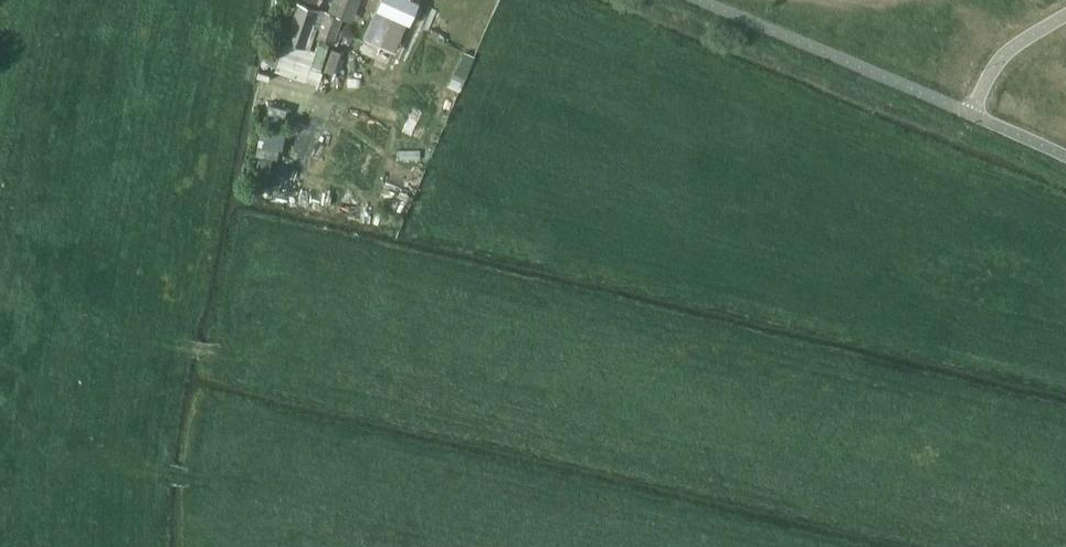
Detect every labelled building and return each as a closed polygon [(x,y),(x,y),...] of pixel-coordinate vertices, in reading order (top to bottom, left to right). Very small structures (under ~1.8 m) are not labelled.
[(342,17),(353,21),(361,0),(345,0),(339,16),(342,17)] [(377,9),(393,16),(381,45),(395,51),(406,26),(408,27),(410,23),(418,3),(411,0),(381,0),(377,9)] [(269,57),(267,64),(275,66),(274,70),(318,83),(322,71),(320,71),(329,42),(319,39),(315,49),(304,45),(317,8),(298,2),(286,39),(284,39),(280,49),(272,47),(269,57)] [(330,4),(327,12),(338,16),(342,8),(330,4)] [(332,43),(338,28),(342,17),(339,16),(339,17),(328,13),(327,12),(318,37),(332,43)]
